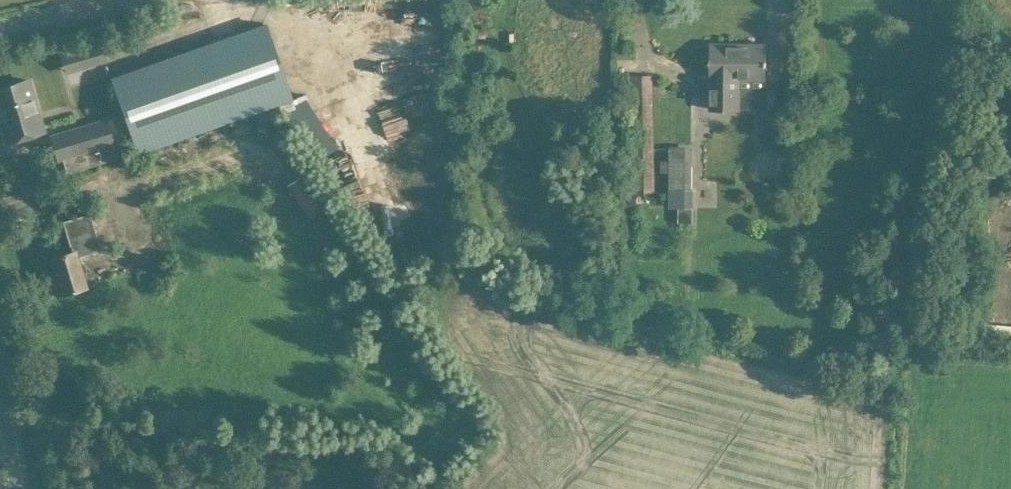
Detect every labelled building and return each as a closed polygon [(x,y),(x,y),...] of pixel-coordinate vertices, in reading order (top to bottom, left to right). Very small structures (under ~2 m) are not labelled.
[(139,153),(234,119),(292,99),(266,23),(112,77),(139,153)] [(711,44),(711,88),(710,111),(740,111),(740,107),(763,108),(761,135),(780,135),(782,90),(765,89),(765,80),(765,65),(767,65),(767,60),(765,60),(765,47),(741,46),(741,44),(711,44)] [(628,74),(631,205),(638,204),(638,196),(640,196),(640,192),(655,192),(651,74),(628,74)] [(43,131),(28,80),(18,83),(13,81),(5,84),(2,88),(0,88),(0,108),(4,121),(0,122),(6,142),(43,131)] [(59,160),(93,150),(112,144),(105,120),(52,136),(59,160)] [(117,159),(112,144),(93,150),(97,165),(117,159)] [(679,207),(693,207),(693,145),(669,145),(669,207),(679,207)] [(776,172),(794,171),(794,156),(776,157),(776,172)] [(349,171),(358,192),(375,185),(366,164),(349,171)] [(105,181),(123,179),(122,168),(103,170),(105,181)] [(300,177),(287,185),(304,212),(309,219),(322,210),(300,177)] [(693,220),(693,207),(679,207),(679,220),(693,220)] [(57,296),(76,290),(86,287),(81,269),(82,269),(78,257),(102,250),(91,213),(63,221),(72,251),(50,258),(57,282),(53,283),(57,296)]
